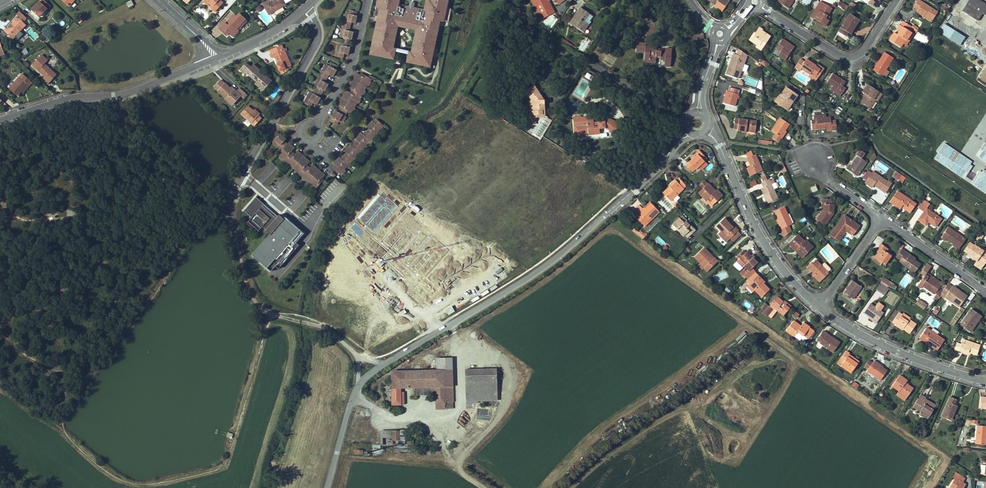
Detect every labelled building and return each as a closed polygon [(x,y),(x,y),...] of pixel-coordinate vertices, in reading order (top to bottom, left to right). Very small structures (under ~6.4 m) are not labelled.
[(40,18),(39,17),(46,9),(46,10),(50,6),(44,0),(40,0),(29,13),(37,21),(40,18)] [(212,9),(216,13),(223,4),(219,0),(206,0),(204,2),(208,6),(210,4),(214,7),(212,9)] [(264,5),(270,17),(276,13),(278,17),(286,12),(284,9),(287,7),(283,0),(279,0),(273,3),(271,1),(264,5)] [(376,15),(379,16),(371,54),(395,59),(397,48),(395,47),(399,25),(417,28),(413,51),(410,50),(408,61),(432,65),(441,20),(444,20),(448,0),(427,0),(425,9),(400,3),(400,0),(379,0),(376,15)] [(541,14),(534,0),(531,0),(541,19),(547,16),(545,12),(541,14)] [(547,0),(534,0),(541,14),(545,12),(547,16),(554,13),(552,8),(550,9),(546,3),(548,2),(547,1),(547,0)] [(722,11),(729,2),(727,1),(728,0),(713,0),(716,2),(715,5),(715,6),(722,11)] [(788,8),(794,0),(779,0),(778,2),(788,8)] [(917,12),(924,17),(925,15),(932,20),(938,12),(919,0),(918,0),(914,7),(918,10),(917,12)] [(984,3),(979,0),(968,0),(961,11),(984,25),(985,23),(985,4),(984,3)] [(819,11),(814,19),(825,26),(829,21),(828,20),(825,19),(828,15),(832,9),(820,2),(817,6),(816,9),(819,11)] [(846,11),(849,6),(843,3),(840,8),(846,11)] [(588,14),(584,12),(585,10),(581,8),(570,24),(582,32),(588,24),(583,21),(588,14)] [(816,9),(811,17),(814,19),(819,11),(816,9)] [(357,12),(350,10),(349,14),(347,14),(346,15),(345,21),(343,21),(341,31),(343,31),(341,37),(341,39),(343,39),(342,45),(339,45),(339,46),(338,52),(336,52),(335,56),(343,58),(344,54),(348,55),(350,47),(349,47),(350,40),(351,40),(353,32),(349,31),(351,23),(355,24),(357,16),(356,16),(357,12)] [(589,21),(593,16),(585,10),(584,12),(588,14),(583,21),(588,24),(582,32),(584,33),(591,22),(589,21)] [(230,11),(224,17),(227,20),(233,13),(230,11)] [(226,31),(223,34),(227,37),(230,34),(234,37),(238,32),(237,30),(245,21),(239,15),(236,18),(234,16),(228,22),(230,24),(228,27),(225,24),(222,27),(226,31)] [(859,20),(849,15),(841,27),(849,32),(852,27),(853,28),(859,20)] [(7,28),(4,31),(12,39),(20,30),(25,24),(17,17),(7,28)] [(912,27),(911,26),(903,21),(901,25),(903,27),(900,31),(897,34),(894,33),(889,40),(900,47),(903,44),(906,46),(908,42),(906,41),(911,33),(909,31),(912,27)] [(938,32),(960,45),(965,35),(944,22),(938,32)] [(756,46),(761,50),(769,38),(765,35),(766,33),(762,30),(763,29),(759,27),(755,33),(754,32),(751,37),(758,42),(757,44),(756,46)] [(850,35),(851,33),(849,32),(841,27),(838,32),(847,37),(849,34),(850,35)] [(14,40),(21,31),(20,30),(12,39),(14,40)] [(611,44),(613,41),(615,42),(617,38),(613,35),(608,43),(611,44)] [(783,53),(780,57),(788,62),(790,58),(788,56),(793,49),(786,44),(787,42),(783,39),(776,48),(781,51),(783,53)] [(646,43),(637,42),(636,49),(646,50),(645,51),(645,59),(649,59),(649,60),(655,61),(656,56),(660,57),(660,60),(665,60),(664,67),(670,67),(672,49),(666,48),(666,50),(661,49),(661,51),(656,50),(656,49),(656,47),(646,46),(646,43)] [(285,52),(287,51),(286,48),(284,49),(270,54),(271,58),(274,57),(276,60),(277,60),(278,64),(277,65),(279,71),(281,70),(282,73),(288,71),(289,70),(288,68),(291,66),(285,52)] [(783,53),(781,51),(776,48),(774,52),(780,57),(783,53)] [(726,74),(739,79),(741,71),(744,64),(747,55),(744,53),(742,51),(740,56),(738,55),(733,54),(732,59),(734,60),(731,66),(729,65),(726,74)] [(885,53),(873,70),(882,76),(886,70),(893,58),(885,53)] [(43,78),(48,83),(56,75),(44,64),(47,61),(41,55),(32,65),(45,77),(43,78)] [(805,62),(801,59),(795,67),(800,71),(801,69),(810,75),(810,74),(812,72),(818,77),(824,69),(817,64),(816,65),(807,59),(805,62)] [(337,66),(332,62),(330,66),(327,65),(326,66),(323,71),(322,70),(317,80),(318,80),(315,86),(314,87),(316,88),(313,94),(311,92),(310,94),(307,99),(306,98),(303,102),(310,106),(312,102),(316,105),(320,98),(319,97),(323,91),(324,91),(328,84),(324,82),(329,75),(332,77),(336,70),(335,69),(337,66)] [(255,83),(263,90),(272,81),(253,65),(246,72),(257,82),(255,83)] [(338,122),(340,123),(341,122),(344,116),(346,112),(349,114),(351,111),(352,112),(353,112),(355,109),(353,108),(357,103),(358,104),(360,100),(359,100),(358,99),(361,94),(362,94),(363,95),(365,91),(364,91),(367,85),(368,86),(370,82),(368,81),(370,78),(361,73),(360,75),(356,73),(353,78),(353,79),(352,82),(351,82),(348,87),(352,90),(350,93),(346,90),(343,96),(341,100),(341,99),(337,105),(341,107),(340,109),(340,108),(337,112),(335,111),(331,118),(332,118),(330,122),(336,125),(338,122)] [(27,84),(29,85),(32,82),(23,74),(9,89),(17,96),(21,91),(27,84)] [(845,82),(833,74),(827,82),(833,86),(832,88),(838,92),(838,93),(841,95),(846,88),(843,86),(845,82)] [(214,87),(218,91),(224,84),(220,80),(214,87)] [(239,88),(236,91),(234,89),(233,91),(230,88),(225,83),(224,84),(218,91),(226,98),(227,97),(234,103),(241,96),(244,99),(247,95),(239,88)] [(21,91),(22,93),(29,85),(27,84),(21,91)] [(859,102),(870,109),(875,100),(877,102),(882,94),(867,85),(862,92),(864,93),(859,102)] [(269,95),(274,98),(280,89),(276,86),(269,95)] [(536,115),(544,114),(543,105),(544,105),(544,99),(543,100),(534,86),(528,89),(531,93),(529,94),(531,99),(530,100),(530,118),(536,117),(536,115)] [(728,92),(724,103),(735,106),(737,99),(738,96),(739,90),(729,87),(728,92)] [(782,96),(777,103),(787,110),(797,95),(787,87),(781,95),(782,96)] [(225,99),(232,105),(234,103),(227,97),(226,98),(225,99)] [(254,126),(262,117),(249,104),(240,113),(254,126)] [(827,130),(837,129),(836,121),(831,121),(830,117),(826,118),(825,114),(814,115),(814,120),(811,120),(812,129),(827,128),(827,130)] [(581,117),(574,118),(575,138),(582,138),(582,134),(589,134),(589,135),(599,134),(599,128),(605,128),(610,130),(609,132),(614,134),(619,123),(609,119),(608,122),(604,122),(601,122),(593,123),(593,116),(581,117)] [(781,137),(785,131),(789,124),(780,118),(772,131),(776,134),(773,138),(779,143),(782,138),(781,137)] [(746,129),(755,131),(757,121),(739,119),(735,119),(734,128),(737,129),(737,130),(746,132),(746,131),(746,129)] [(334,165),(332,168),(339,174),(340,173),(346,167),(349,164),(351,161),(354,158),(357,155),(360,152),(362,149),(365,146),(368,143),(371,140),(373,137),(376,134),(379,131),(382,128),(383,126),(376,120),(373,123),(372,121),(366,128),(367,129),(362,134),(361,133),(355,140),(356,141),(351,146),(350,145),(344,152),(345,153),(340,158),(339,157),(333,164),(334,165)] [(276,132),(271,137),(274,139),(272,141),(273,142),(278,146),(281,149),(277,154),(280,156),(279,157),(282,160),(282,159),(284,158),(288,162),(287,163),(286,164),(289,167),(290,166),(295,170),(294,171),(297,174),(297,173),(299,172),(303,176),(302,177),(301,178),(304,180),(305,179),(310,184),(309,185),(312,187),(314,185),(316,188),(323,180),(321,179),(324,175),(319,171),(319,172),(316,169),(317,169),(312,164),(309,168),(306,165),(309,162),(304,157),(304,158),(301,156),(301,155),(297,151),(294,154),(291,152),(294,148),(289,144),(287,143),(287,144),(284,141),(285,139),(279,134),(276,132)] [(854,161),(850,167),(848,166),(846,168),(857,176),(866,162),(861,158),(864,153),(859,150),(856,154),(857,156),(854,161)] [(703,160),(705,157),(699,151),(691,158),(692,159),(686,165),(691,171),(694,168),(695,169),(704,161),(703,160)] [(747,168),(750,175),(763,170),(756,154),(747,157),(751,166),(747,168)] [(885,185),(888,188),(891,183),(888,181),(887,182),(873,171),(865,183),(871,187),(874,183),(878,186),(877,187),(881,190),(885,185)] [(764,177),(761,178),(763,182),(762,182),(764,187),(767,195),(765,195),(764,196),(767,204),(777,199),(773,188),(776,186),(773,179),(770,181),(769,179),(766,180),(764,177)] [(670,188),(664,194),(670,201),(684,189),(683,188),(686,186),(679,178),(676,181),(675,180),(668,186),(669,187),(670,188)] [(704,180),(699,185),(702,189),(698,193),(709,204),(710,202),(713,205),(722,196),(716,190),(715,191),(714,192),(709,188),(711,187),(708,184),(707,184),(704,180)] [(903,204),(911,210),(915,204),(897,191),(890,202),(899,209),(901,206),(903,204)] [(285,219),(256,196),(243,210),(251,217),(247,224),(257,233),(261,227),(269,234),(251,254),(269,271),(275,266),(279,270),(299,245),(295,242),(304,232),(285,219)] [(823,211),(821,213),(816,219),(824,225),(833,214),(834,204),(831,204),(831,201),(831,199),(827,199),(826,203),(824,203),(823,211)] [(929,204),(923,200),(917,208),(923,212),(918,220),(926,225),(929,221),(936,226),(941,219),(926,208),(929,204)] [(645,208),(635,217),(643,225),(658,211),(650,203),(645,208)] [(635,216),(635,217),(645,208),(644,207),(641,210),(642,210),(638,213),(635,216)] [(774,211),(782,228),(792,224),(784,207),(774,211)] [(953,220),(966,231),(971,224),(956,212),(954,216),(955,217),(953,220)] [(689,226),(690,224),(682,215),(679,218),(684,223),(685,221),(689,226)] [(685,221),(684,223),(679,218),(672,224),(677,230),(679,228),(685,235),(687,233),(689,236),(695,230),(690,224),(689,226),(685,221)] [(731,238),(738,231),(739,230),(736,227),(734,229),(729,224),(724,218),(716,226),(721,231),(718,234),(726,242),(731,238)] [(848,218),(845,222),(841,220),(830,235),(838,241),(846,231),(853,235),(859,226),(848,218)] [(952,243),(959,248),(965,239),(948,227),(940,238),(945,241),(946,239),(952,243)] [(731,238),(734,242),(741,235),(738,231),(731,238)] [(797,249),(804,256),(811,249),(804,241),(797,234),(788,243),(795,251),(797,249)] [(654,240),(663,245),(666,241),(657,236),(654,240)] [(804,241),(811,249),(813,247),(805,240),(804,241)] [(969,242),(963,251),(968,254),(967,254),(976,261),(975,263),(976,264),(975,266),(980,270),(985,261),(985,253),(974,245),(973,245),(969,242)] [(882,262),(884,264),(891,255),(886,252),(888,249),(882,244),(876,252),(878,253),(875,258),(882,262)] [(708,254),(709,253),(704,248),(694,257),(700,263),(708,270),(717,261),(713,257),(712,259),(708,254)] [(795,251),(802,258),(804,256),(797,249),(795,251)] [(906,252),(901,249),(896,257),(900,260),(906,252)] [(747,270),(749,271),(752,268),(757,263),(753,258),(751,256),(747,252),(745,253),(743,251),(736,257),(738,260),(739,259),(745,265),(744,266),(747,270)] [(908,256),(909,255),(906,252),(900,260),(903,262),(902,264),(914,273),(920,264),(915,260),(908,256)] [(738,260),(736,262),(742,268),(744,266),(745,265),(739,259),(738,260)] [(814,273),(820,280),(828,273),(827,272),(821,265),(816,260),(812,264),(811,262),(807,267),(813,274),(814,273)] [(703,267),(707,271),(708,270),(700,263),(698,265),(702,269),(703,267)] [(823,263),(821,265),(827,272),(830,270),(830,268),(825,263),(823,263)] [(744,275),(748,279),(755,272),(752,268),(749,271),(747,270),(746,271),(744,269),(740,273),(743,276),(744,275)] [(812,275),(819,282),(820,280),(814,273),(813,274),(812,275)] [(922,286),(934,294),(940,285),(928,277),(929,275),(926,273),(919,283),(922,286)] [(928,277),(940,285),(942,284),(929,275),(928,277)] [(762,285),(760,283),(763,281),(758,276),(746,286),(752,292),(754,290),(761,297),(768,289),(763,284),(762,285)] [(883,277),(881,281),(888,286),(891,282),(883,277)] [(844,293),(853,299),(861,287),(852,281),(844,293)] [(886,287),(880,282),(876,288),(882,293),(886,287)] [(951,287),(947,284),(942,292),(946,295),(945,295),(952,300),(951,302),(958,307),(965,298),(959,293),(960,291),(952,286),(951,287)] [(728,285),(724,290),(729,293),(732,288),(728,285)] [(782,303),(783,302),(777,296),(770,304),(777,310),(783,315),(789,308),(782,303)] [(919,299),(915,304),(924,310),(927,304),(919,299)] [(764,311),(769,306),(764,303),(760,308),(764,311)] [(874,320),(873,321),(876,323),(883,313),(880,310),(875,307),(870,303),(863,312),(869,316),(874,320)] [(771,318),(777,310),(770,304),(769,306),(773,309),(768,316),(771,318)] [(763,313),(767,317),(773,309),(769,306),(764,311),(763,313)] [(976,318),(979,314),(971,309),(960,325),(969,331),(977,319),(976,318)] [(902,327),(903,328),(910,333),(916,324),(909,319),(910,318),(903,313),(902,314),(899,312),(892,322),(901,328),(902,327)] [(977,319),(969,331),(971,332),(981,316),(979,314),(976,318),(977,319)] [(804,334),(808,337),(813,331),(809,328),(809,327),(803,323),(800,326),(793,321),(786,331),(793,336),(797,331),(803,336),(804,334)] [(929,343),(929,345),(937,350),(944,340),(936,335),(938,332),(932,328),(930,331),(926,328),(919,338),(922,340),(923,339),(929,343)] [(797,331),(793,336),(799,340),(803,336),(797,331)] [(835,342),(827,336),(828,335),(823,331),(816,340),(820,343),(819,343),(832,353),(839,343),(836,340),(835,342)] [(963,350),(970,353),(976,355),(980,345),(966,341),(965,344),(961,343),(958,351),(962,352),(963,350)] [(852,359),(848,356),(849,354),(850,353),(846,350),(841,358),(844,360),(840,365),(851,373),(859,362),(853,358),(852,359)] [(436,371),(452,370),(452,358),(436,359),(436,371)] [(872,364),(868,361),(864,366),(865,366),(864,367),(867,370),(880,380),(887,371),(882,367),(881,367),(881,368),(876,365),(878,363),(874,360),(872,364)] [(466,401),(498,400),(496,369),(465,370),(466,401)] [(400,393),(400,388),(417,387),(435,387),(436,394),(436,410),(453,409),(452,370),(436,371),(392,372),(392,376),(392,380),(392,405),(401,405),(400,393)] [(898,391),(907,397),(913,388),(905,383),(907,381),(899,375),(892,386),(899,391),(898,391)] [(933,405),(929,402),(924,399),(920,396),(913,407),(920,411),(919,413),(924,417),(926,414),(929,416),(933,409),(931,408),(933,405)] [(947,416),(946,418),(951,420),(954,411),(952,410),(955,405),(954,404),(956,400),(953,399),(953,398),(950,397),(942,414),(947,416)] [(457,421),(462,426),(466,421),(462,417),(457,421)] [(985,438),(985,435),(985,431),(985,426),(977,426),(975,444),(985,445),(985,438)] [(404,430),(393,431),(393,444),(404,444),(404,430)] [(381,431),(381,444),(393,444),(393,431),(381,431)] [(373,454),(383,453),(382,449),(381,449),(380,444),(372,445),(373,454)] [(966,484),(963,483),(965,479),(956,473),(953,477),(955,478),(950,487),(951,487),(963,487),(966,484)]
